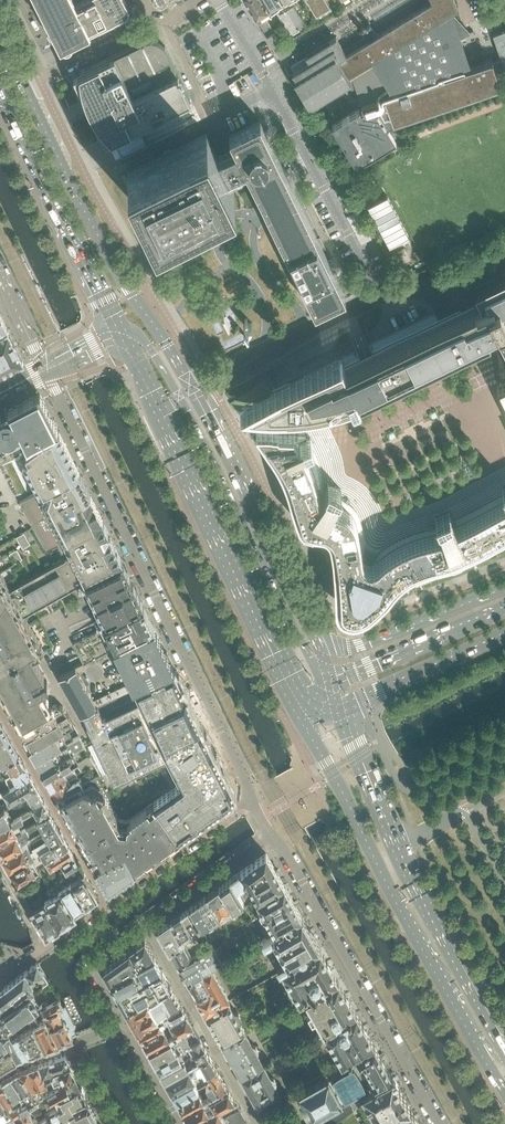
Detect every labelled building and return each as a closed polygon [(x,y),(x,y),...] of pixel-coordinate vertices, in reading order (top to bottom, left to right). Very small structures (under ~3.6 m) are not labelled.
[(48,22),(47,23),(50,29),(51,30),(60,47),(61,49),(63,50),(66,50),(68,50),(70,49),(72,47),(72,45),(72,42),(72,41),(94,30),(116,19),(106,0),(37,0),(48,22)] [(125,0),(106,0),(116,19),(125,14),(128,5),(125,0)] [(272,12),(264,0),(245,0),(273,46),(280,42),(265,17),(272,12)] [(282,0),(264,0),(272,12),(277,9),(291,31),(298,26),(285,5),(280,8),(278,6),(283,3),(282,0)] [(290,2),(285,5),(298,26),(304,22),(291,0),(288,0),(290,2)] [(468,64),(456,29),(458,29),(455,21),(454,22),(450,12),(457,9),(454,0),(431,0),(431,2),(378,35),(369,25),(365,27),(361,30),(364,37),(344,50),(335,36),(306,55),(307,56),(290,66),(293,71),(292,71),(297,78),(294,80),(309,104),(343,83),(344,83),(358,96),(361,103),(363,110),(361,111),(359,108),(332,125),(356,165),(387,146),(389,147),(392,147),(395,147),(397,145),(398,143),(399,141),(399,138),(398,136),(396,134),(394,132),(392,132),(390,132),(386,125),(392,122),(500,84),(496,71),(504,68),(504,69),(504,36),(502,32),(493,35),(501,58),(493,61),(491,58),(469,66),(468,64)] [(316,15),(323,11),(316,0),(307,0),(316,15)] [(323,11),(330,7),(326,0),(316,0),(323,11)] [(190,98),(165,45),(164,46),(145,39),(144,38),(80,69),(73,73),(105,139),(190,98)] [(292,51),(286,42),(276,50),(280,58),(292,51)] [(155,228),(211,201),(234,190),(234,188),(237,187),(251,180),(267,212),(314,310),(345,295),(323,250),(321,245),(260,119),(229,134),(235,146),(225,151),(217,155),(206,132),(153,158),(127,171),(155,228)] [(141,133),(117,145),(123,158),(147,146),(141,133)] [(387,195),(368,206),(389,246),(409,236),(387,195)] [(495,333),(500,330),(504,327),(504,314),(503,310),(504,310),(504,273),(474,288),(481,303),(475,306),(474,303),(460,309),(460,308),(447,315),(438,319),(434,312),(364,347),(341,358),(341,357),(239,406),(252,409),(265,410),(278,411),(284,411),(298,410),(312,408),(326,406),(339,403),(352,399),(352,401),(369,395),(370,394),(373,392),(395,383),(421,372),(446,360),(470,347),(495,333)] [(344,291),(356,286),(355,283),(343,289),(344,291)] [(8,330),(0,334),(0,373),(23,360),(8,330)] [(500,330),(495,333),(504,355),(504,341),(500,330)] [(497,384),(504,401),(504,380),(497,384)] [(18,455),(59,432),(52,418),(46,407),(39,393),(0,415),(0,463),(10,458),(11,461),(14,460),(19,457),(18,455)] [(430,564),(439,562),(449,559),(451,558),(452,559),(461,555),(482,544),(503,533),(504,532),(504,494),(476,509),(458,518),(453,520),(451,516),(452,516),(449,511),(443,514),(443,513),(435,517),(438,524),(439,524),(440,527),(438,528),(433,529),(429,530),(424,531),(414,534),(404,538),(395,542),(386,548),(378,554),(377,554),(375,554),(372,553),(373,552),(373,551),(373,549),(371,549),(370,549),(369,550),(369,551),(367,549),(365,546),(365,545),(365,539),(364,532),(363,526),(360,520),(357,514),(353,509),(349,505),(348,505),(343,501),(341,499),(338,497),(337,497),(341,489),(335,486),(328,482),(325,489),(324,491),(324,490),(322,489),(323,489),(322,486),(322,481),(321,475),(320,468),(318,460),(315,453),(311,446),(311,445),(313,444),(310,437),(307,439),(306,437),(305,435),(294,435),(293,433),(279,432),(277,431),(272,431),(272,430),(256,429),(262,440),(271,453),(277,462),(282,472),(286,482),(294,509),(298,520),(299,523),(302,526),(303,527),(302,527),(312,530),(313,530),(319,531),(322,531),(325,533),(327,535),(329,537),(331,546),(336,580),(337,583),(338,588),(339,597),(340,601),(342,605),(344,608),(347,610),(351,612),(355,613),(359,613),(363,612),(366,611),(377,602),(385,595),(394,585),(400,579),(407,574),(414,570),(422,567),(430,564)] [(79,473),(73,461),(59,432),(18,455),(19,457),(14,460),(28,490),(20,494),(23,500),(37,492),(79,473)] [(103,520),(79,473),(37,492),(23,500),(21,501),(34,526),(46,550),(103,520)] [(103,520),(46,550),(54,565),(68,590),(80,583),(121,560),(117,551),(108,531),(103,520)] [(30,544),(23,531),(16,536),(22,548),(30,544)] [(22,559),(17,549),(8,554),(13,564),(22,559)] [(142,604),(136,592),(132,582),(131,580),(121,560),(80,583),(87,596),(98,616),(103,625),(142,604)] [(54,565),(44,570),(32,577),(19,584),(21,587),(10,593),(0,574),(0,697),(13,721),(22,737),(67,712),(63,706),(56,704),(53,699),(46,687),(48,686),(48,683),(47,680),(44,679),(41,681),(39,678),(44,675),(43,674),(31,652),(34,649),(40,645),(34,634),(30,627),(23,615),(68,590),(54,565)] [(116,646),(153,626),(142,604),(103,625),(72,643),(83,663),(115,646),(116,646)] [(201,729),(179,682),(153,626),(116,646),(116,647),(111,650),(128,683),(94,700),(76,667),(59,676),(81,714),(83,713),(88,723),(86,724),(94,739),(114,783),(167,758),(180,784),(202,790),(217,811),(233,800),(235,794),(201,729)] [(30,751),(67,729),(73,724),(67,714),(67,712),(22,737),(30,751)] [(10,741),(7,736),(8,736),(2,726),(0,727),(0,746),(10,741)] [(35,760),(72,739),(67,729),(30,751),(35,760)] [(41,771),(78,749),(85,745),(79,735),(72,739),(35,760),(41,771)] [(18,756),(16,751),(10,741),(0,746),(0,766),(18,756)] [(71,765),(79,760),(83,758),(78,749),(41,771),(46,780),(71,765)] [(68,778),(76,774),(73,768),(78,766),(81,771),(95,763),(90,754),(83,758),(79,760),(71,765),(46,780),(51,789),(68,778)] [(23,763),(19,756),(18,756),(0,766),(0,768),(4,774),(23,763)] [(29,775),(26,769),(23,763),(4,774),(11,786),(29,775)] [(9,804),(26,794),(37,788),(29,775),(11,786),(2,791),(4,795),(9,804)] [(119,820),(94,776),(82,783),(56,798),(89,855),(117,839),(123,821),(119,820)] [(56,798),(82,783),(81,781),(82,780),(80,778),(71,783),(68,778),(51,789),(56,798)] [(217,811),(202,790),(180,784),(154,802),(162,814),(179,838),(217,811)] [(43,799),(37,788),(26,794),(33,805),(43,799)] [(43,799),(33,805),(32,806),(40,820),(51,814),(43,799)] [(179,838),(162,814),(154,802),(146,808),(129,819),(127,821),(123,821),(117,839),(89,855),(101,877),(101,878),(106,886),(110,887),(121,879),(122,879),(125,876),(131,872),(132,872),(135,869),(179,838)] [(37,822),(40,820),(32,806),(16,815),(10,818),(0,824),(0,842),(37,822)] [(10,818),(3,806),(0,808),(0,824),(10,818)] [(57,824),(51,814),(40,820),(37,822),(40,826),(43,832),(57,824)] [(24,835),(40,826),(37,822),(0,842),(0,853),(2,856),(28,841),(24,835)] [(8,868),(41,849),(63,836),(57,824),(43,832),(28,841),(2,856),(8,868)] [(47,859),(69,847),(63,836),(41,849),(47,859)] [(60,862),(74,854),(69,847),(47,859),(52,867),(60,862)] [(47,859),(41,849),(8,868),(16,883),(17,883),(18,882),(36,872),(47,864),(50,869),(52,867),(47,859)] [(273,865),(270,859),(266,853),(241,871),(246,880),(273,865)] [(97,896),(85,873),(74,854),(60,862),(66,872),(70,880),(85,905),(97,896)] [(284,886),(273,865),(246,880),(247,883),(257,900),(284,886)] [(247,883),(246,880),(241,871),(230,878),(237,891),(247,883)] [(243,903),(237,891),(230,878),(208,894),(221,916),(243,903)] [(85,905),(70,880),(63,885),(60,881),(56,884),(59,888),(73,913),(85,905)] [(73,913),(59,888),(57,889),(55,886),(46,891),(49,896),(44,899),(47,903),(51,910),(49,911),(58,927),(75,916),(73,913)] [(263,912),(291,897),(284,886),(257,900),(256,900),(263,912)] [(221,916),(208,894),(197,902),(212,927),(214,926),(212,922),(221,916)] [(291,897),(263,912),(251,919),(252,922),(249,923),(257,938),(260,936),(262,939),(274,932),(302,917),(291,897)] [(212,927),(197,902),(190,907),(201,928),(207,924),(209,928),(212,927)] [(58,927),(49,911),(51,910),(47,903),(32,912),(46,935),(58,927)] [(201,928),(190,907),(181,913),(193,933),(201,928)] [(193,933),(181,913),(171,921),(183,942),(184,942),(182,939),(193,933)] [(302,917),(274,932),(262,939),(261,940),(264,945),(271,941),(272,939),(285,963),(283,962),(276,966),(279,972),(282,971),(319,948),(320,948),(312,934),(302,917)] [(183,942),(171,921),(158,930),(160,934),(159,934),(162,939),(163,939),(169,950),(183,942)] [(192,953),(201,947),(195,936),(184,942),(183,942),(169,950),(177,964),(192,955),(192,953)] [(110,981),(137,966),(154,957),(144,939),(123,955),(120,954),(112,960),(113,962),(103,969),(110,981)] [(223,962),(211,942),(209,943),(201,947),(192,953),(192,955),(177,964),(185,979),(187,982),(203,973),(211,968),(223,962)] [(338,981),(331,968),(331,967),(327,961),(327,960),(327,961),(319,948),(282,971),(300,1003),(305,999),(338,981)] [(161,969),(154,957),(137,966),(144,978),(161,969)] [(31,993),(49,982),(37,962),(3,988),(12,1000),(14,1005),(31,993)] [(116,993),(144,978),(137,966),(110,981),(116,993)] [(230,1000),(222,986),(211,968),(203,973),(212,989),(195,998),(204,1013),(228,1001),(230,1000)] [(156,992),(169,985),(161,969),(144,978),(116,993),(125,1008),(156,992)] [(203,973),(187,982),(195,998),(212,989),(203,973)] [(356,1013),(349,999),(345,993),(338,981),(305,999),(311,1011),(304,1014),(306,1017),(302,1020),(304,1022),(307,1020),(309,1023),(316,1019),(323,1031),(356,1013)] [(181,1006),(169,985),(156,992),(162,1003),(164,1007),(167,1013),(181,1006)] [(3,988),(0,991),(0,1010),(12,1000),(3,988)] [(162,1003),(156,992),(125,1008),(131,1019),(162,1003)] [(14,1024),(26,1016),(39,1006),(31,993),(14,1005),(1,1014),(0,1015),(0,1033),(0,1034),(7,1029),(24,1055),(30,1052),(14,1024)] [(63,1020),(58,1010),(63,1007),(55,994),(39,1006),(45,1017),(58,1042),(72,1036),(70,1030),(64,1019),(63,1020)] [(240,1023),(242,1018),(238,1012),(233,1011),(228,1001),(204,1013),(221,1044),(238,1035),(245,1031),(240,1023)] [(136,1029),(167,1013),(164,1007),(162,1003),(131,1019),(135,1026),(136,1029)] [(161,1023),(167,1019),(169,1023),(186,1014),(181,1005),(181,1006),(167,1013),(136,1029),(141,1037),(162,1026),(161,1023)] [(58,1042),(45,1017),(37,1021),(37,1019),(34,1013),(27,1018),(45,1047),(58,1042)] [(374,1045),(367,1031),(365,1028),(363,1025),(356,1013),(323,1031),(329,1043),(327,1044),(328,1047),(325,1049),(327,1053),(330,1051),(332,1053),(335,1052),(341,1064),(355,1056),(374,1045)] [(162,1026),(141,1037),(148,1050),(184,1031),(189,1042),(190,1043),(199,1038),(186,1014),(169,1023),(169,1024),(174,1034),(169,1037),(162,1026)] [(45,1047),(27,1018),(26,1016),(14,1024),(30,1052),(45,1047)] [(24,1055),(7,1029),(0,1034),(16,1057),(16,1058),(24,1055)] [(154,1061),(189,1042),(184,1031),(148,1050),(154,1061)] [(259,1050),(256,1046),(252,1044),(245,1031),(238,1035),(245,1047),(228,1055),(233,1065),(250,1056),(256,1067),(263,1063),(258,1054),(259,1050)] [(4,1048),(12,1060),(16,1057),(0,1034),(0,1052),(4,1048)] [(245,1047),(238,1035),(221,1044),(228,1055),(245,1047)] [(159,1070),(204,1047),(199,1038),(190,1043),(189,1042),(154,1061),(159,1070)] [(383,1061),(374,1045),(355,1056),(359,1064),(362,1062),(372,1078),(368,1080),(373,1088),(393,1078),(393,1077),(393,1078),(383,1061)] [(164,1078),(208,1054),(204,1047),(159,1070),(164,1078)] [(4,1048),(0,1052),(0,1067),(12,1060),(4,1048)] [(70,1064),(69,1063),(65,1054),(45,1060),(52,1074),(70,1064)] [(191,1072),(196,1069),(199,1074),(215,1066),(208,1054),(164,1078),(170,1089),(194,1077),(191,1072)] [(256,1067),(250,1056),(233,1065),(239,1076),(256,1067)] [(47,1076),(52,1074),(45,1060),(35,1064),(29,1066),(43,1090),(46,1088),(44,1084),(48,1082),(46,1079),(48,1078),(47,1076)] [(282,1097),(276,1086),(276,1082),(274,1077),(270,1076),(263,1063),(256,1067),(239,1076),(258,1110),(259,1110),(258,1110),(259,1111),(282,1097)] [(61,1078),(73,1071),(70,1064),(52,1074),(47,1076),(48,1078),(52,1084),(61,1079),(61,1078)] [(342,1097),(343,1096),(343,1095),(344,1096),(349,1094),(353,1092),(357,1090),(360,1088),(365,1084),(363,1080),(361,1075),(358,1072),(356,1068),(353,1064),(348,1065),(344,1067),(340,1070),(336,1072),(332,1075),(332,1077),(331,1076),(330,1077),(328,1075),(296,1093),(298,1096),(299,1098),(298,1098),(308,1115),(309,1116),(311,1119),(343,1101),(341,1098),(342,1097)] [(43,1090),(29,1066),(18,1070),(35,1097),(39,1094),(35,1086),(37,1085),(39,1087),(41,1091),(43,1090)] [(176,1100),(197,1089),(194,1083),(201,1080),(202,1082),(206,1079),(208,1082),(220,1076),(215,1066),(199,1074),(200,1077),(195,1079),(194,1077),(170,1089),(176,1100)] [(35,1097),(18,1070),(9,1076),(30,1108),(39,1102),(35,1097)] [(64,1094),(80,1084),(74,1073),(73,1071),(61,1078),(61,1079),(52,1084),(46,1088),(43,1090),(41,1091),(42,1092),(41,1092),(42,1093),(48,1101),(55,1097),(62,1092),(64,1094)] [(30,1108),(9,1076),(1,1082),(21,1112),(28,1109),(30,1108)] [(220,1076),(208,1082),(209,1084),(206,1086),(211,1095),(227,1087),(220,1076)] [(331,1123),(329,1119),(330,1118),(331,1119),(336,1117),(337,1118),(336,1118),(337,1118),(341,1115),(342,1114),(345,1118),(355,1111),(353,1106),(354,1105),(354,1106),(355,1105),(361,1115),(357,1117),(360,1123),(362,1123),(365,1123),(384,1123),(411,1110),(398,1087),(395,1082),(396,1082),(393,1078),(373,1088),(362,1094),(308,1123),(331,1123)] [(1,1082),(0,1082),(0,1098),(4,1104),(10,1111),(13,1116),(21,1112),(1,1082)] [(88,1100),(80,1084),(64,1094),(62,1092),(55,1097),(58,1103),(57,1103),(57,1105),(57,1106),(57,1107),(62,1114),(63,1113),(88,1100)] [(218,1109),(234,1100),(227,1087),(211,1095),(203,1099),(182,1111),(190,1123),(212,1123),(220,1120),(223,1118),(218,1109)] [(182,1111),(203,1099),(199,1093),(197,1091),(198,1090),(197,1089),(176,1100),(182,1111)] [(4,1104),(0,1098),(0,1115),(4,1122),(1,1116),(10,1111),(4,1104)] [(88,1100),(63,1113),(70,1123),(80,1123),(96,1116),(88,1100)] [(63,1113),(62,1114),(57,1107),(49,1112),(53,1119),(56,1117),(60,1123),(70,1123),(63,1113)] [(34,1119),(31,1115),(28,1109),(21,1112),(13,1116),(17,1123),(36,1123),(34,1119)] [(227,1116),(231,1123),(238,1123),(245,1120),(239,1110),(227,1116)] [(416,1120),(417,1120),(414,1115),(411,1110),(384,1123),(419,1123),(416,1120)]
